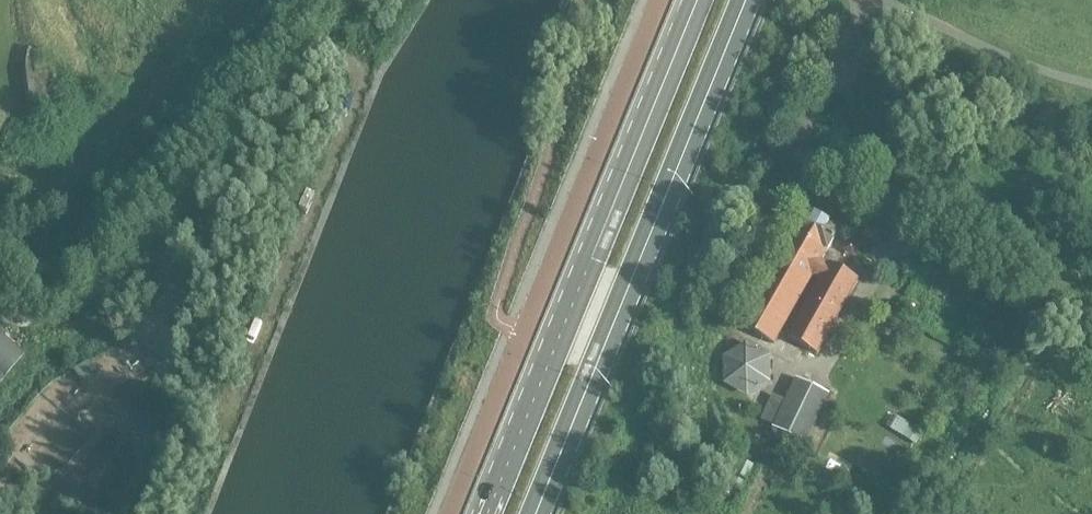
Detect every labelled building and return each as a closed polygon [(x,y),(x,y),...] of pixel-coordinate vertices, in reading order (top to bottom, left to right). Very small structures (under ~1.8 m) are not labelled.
[(38,109),(38,107),(53,105),(49,62),(33,63),(33,61),(34,59),(35,56),(35,54),(38,50),(40,46),(34,42),(30,48),(28,52),(27,56),(26,60),(26,64),(30,108),(31,112),(32,116),(34,120),(37,123),(42,128),(47,123),(42,118),(41,115),(40,114),(39,111),(38,109)] [(40,114),(41,115),(51,114),(56,113),(60,111),(62,108),(62,104),(57,63),(57,59),(55,56),(52,53),(49,53),(35,54),(35,56),(34,59),(33,61),(33,63),(49,62),(53,105),(38,107),(38,109),(39,111),(40,114)] [(739,325),(776,345),(813,279),(818,282),(787,338),(818,356),(860,280),(829,263),(828,264),(823,262),(828,253),(841,230),(805,210),(791,235),(790,234),(739,325)] [(23,357),(0,338),(0,384),(23,357)] [(746,343),(723,357),(724,384),(748,398),(771,383),(770,356),(746,343)] [(830,394),(796,378),(772,428),(806,444),(830,394)] [(33,410),(28,407),(5,439),(18,448),(18,447),(58,475),(90,430),(42,397),(33,410)] [(882,422),(918,441),(924,428),(888,409),(882,422)]
